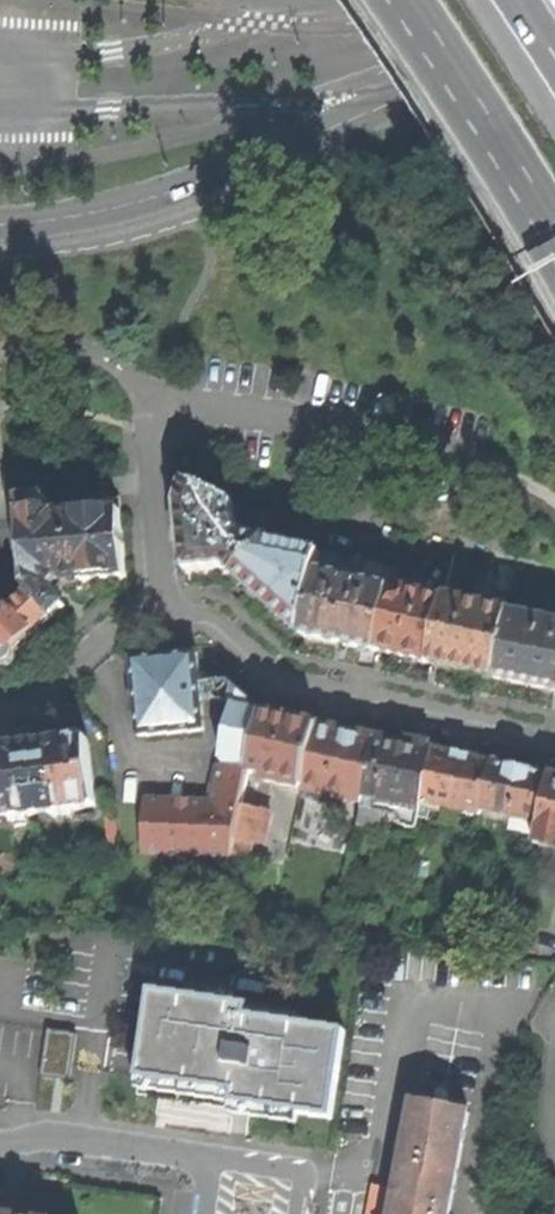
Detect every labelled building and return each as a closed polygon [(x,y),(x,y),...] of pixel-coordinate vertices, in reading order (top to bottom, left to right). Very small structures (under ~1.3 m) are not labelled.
[(226,568),(235,576),(266,542),(240,533),(236,525),(235,519),(270,526),(273,510),(264,508),(234,502),(232,501),(186,482),(180,504),(186,570),(204,569),(226,568)] [(235,490),(232,501),(234,502),(264,508),(265,500),(251,497),(252,493),(235,490)] [(18,498),(18,515),(45,504),(45,495),(18,498)] [(25,589),(30,594),(53,619),(63,606),(63,602),(54,591),(63,583),(71,582),(87,582),(88,579),(126,575),(120,496),(83,499),(84,514),(49,517),(47,503),(45,504),(18,515),(25,589)] [(266,542),(235,576),(264,601),(303,635),(317,571),(321,553),(266,542)] [(447,591),(465,595),(473,560),(455,556),(447,591)] [(488,561),(484,577),(514,585),(518,570),(488,561)] [(392,587),(317,571),(303,635),(340,644),(378,652),(391,594),(392,587)] [(402,596),(391,594),(378,652),(404,658),(431,663),(445,598),(408,590),(403,593),(402,596)] [(1,666),(28,642),(53,619),(30,594),(12,610),(0,611),(0,666),(1,666)] [(510,613),(445,598),(431,663),(458,669),(495,678),(510,613)] [(510,613),(495,678),(525,684),(554,691),(554,623),(510,613)] [(139,737),(204,731),(197,652),(163,655),(132,658),(139,737)] [(250,771),(262,712),(235,705),(218,784),(214,802),(181,801),(146,799),(145,852),(231,856),(242,806),(250,771)] [(284,718),(262,712),(250,771),(265,774),(264,780),(304,789),(319,724),(284,718)] [(345,730),(319,724),(304,789),(302,798),(325,803),(327,795),(362,803),(363,796),(377,738),(345,730)] [(401,743),(377,738),(363,796),(377,799),(377,803),(408,809),(405,825),(418,828),(424,803),(435,750),(401,743)] [(0,750),(0,871),(12,870),(16,864),(11,815),(97,804),(89,739),(20,747),(0,750)] [(462,756),(435,750),(424,803),(482,815),(483,811),(494,763),(462,756)] [(519,768),(494,763),(483,811),(518,819),(541,824),(552,776),(519,768)] [(552,776),(541,824),(539,834),(554,838),(554,776),(552,776)] [(272,812),(242,806),(231,856),(250,857),(254,841),(265,844),(272,812)] [(115,809),(105,810),(111,854),(120,853),(115,809)] [(516,829),(539,834),(541,824),(518,819),(516,829)] [(249,1105),(331,1117),(344,1034),(247,1019),(249,1009),(153,994),(140,1077),(236,1092),(250,1094),(249,1105)] [(56,1028),(50,1074),(78,1078),(84,1032),(56,1028)] [(242,1104),(249,1105),(250,1094),(236,1092),(234,1103),(242,1104)] [(469,1112),(414,1102),(398,1190),(375,1186),(369,1213),(450,1213),(469,1112)]
